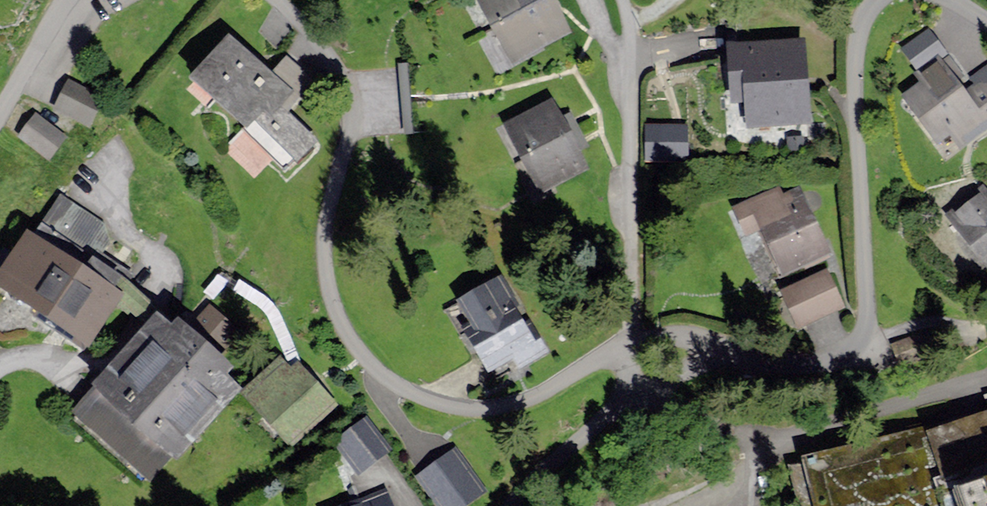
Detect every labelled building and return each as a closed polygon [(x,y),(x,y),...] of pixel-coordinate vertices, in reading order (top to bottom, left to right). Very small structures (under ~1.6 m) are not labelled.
[(518,69),(576,35),(555,0),(477,0),(518,69)] [(292,100),(296,96),(310,82),(286,59),(270,76),(231,38),(195,75),(287,163),(311,138),(282,110),(292,100)] [(810,38),(727,39),(728,128),(811,127),(810,38)] [(948,70),(906,101),(931,135),(973,104),(948,70)] [(99,99),(69,84),(57,108),(87,123),(99,99)] [(981,136),(986,131),(986,97),(964,114),(981,136)] [(557,105),(506,131),(543,203),(594,176),(557,105)] [(64,137),(37,116),(23,133),(50,154),(64,137)] [(798,180),(736,207),(767,280),(829,253),(798,180)] [(57,193),(39,229),(85,251),(102,216),(57,193)] [(951,220),(986,273),(986,196),(951,220)] [(0,274),(0,285),(84,343),(118,294),(29,232),(0,274)] [(782,283),(795,324),(844,309),(831,267),(782,283)] [(505,282),(458,307),(496,379),(543,354),(505,282)] [(158,315),(72,412),(150,481),(235,385),(222,374),(230,365),(177,319),(171,326),(158,315)] [(281,359),(246,389),(292,441),(334,404),(298,363),(291,370),(281,359)] [(929,430),(942,475),(957,469),(966,505),(986,505),(986,411),(929,430)] [(388,451),(366,420),(336,442),(358,472),(388,451)] [(485,490),(456,450),(419,477),(439,505),(462,505),(485,490)] [(350,505),(390,505),(384,491),(350,505)]
